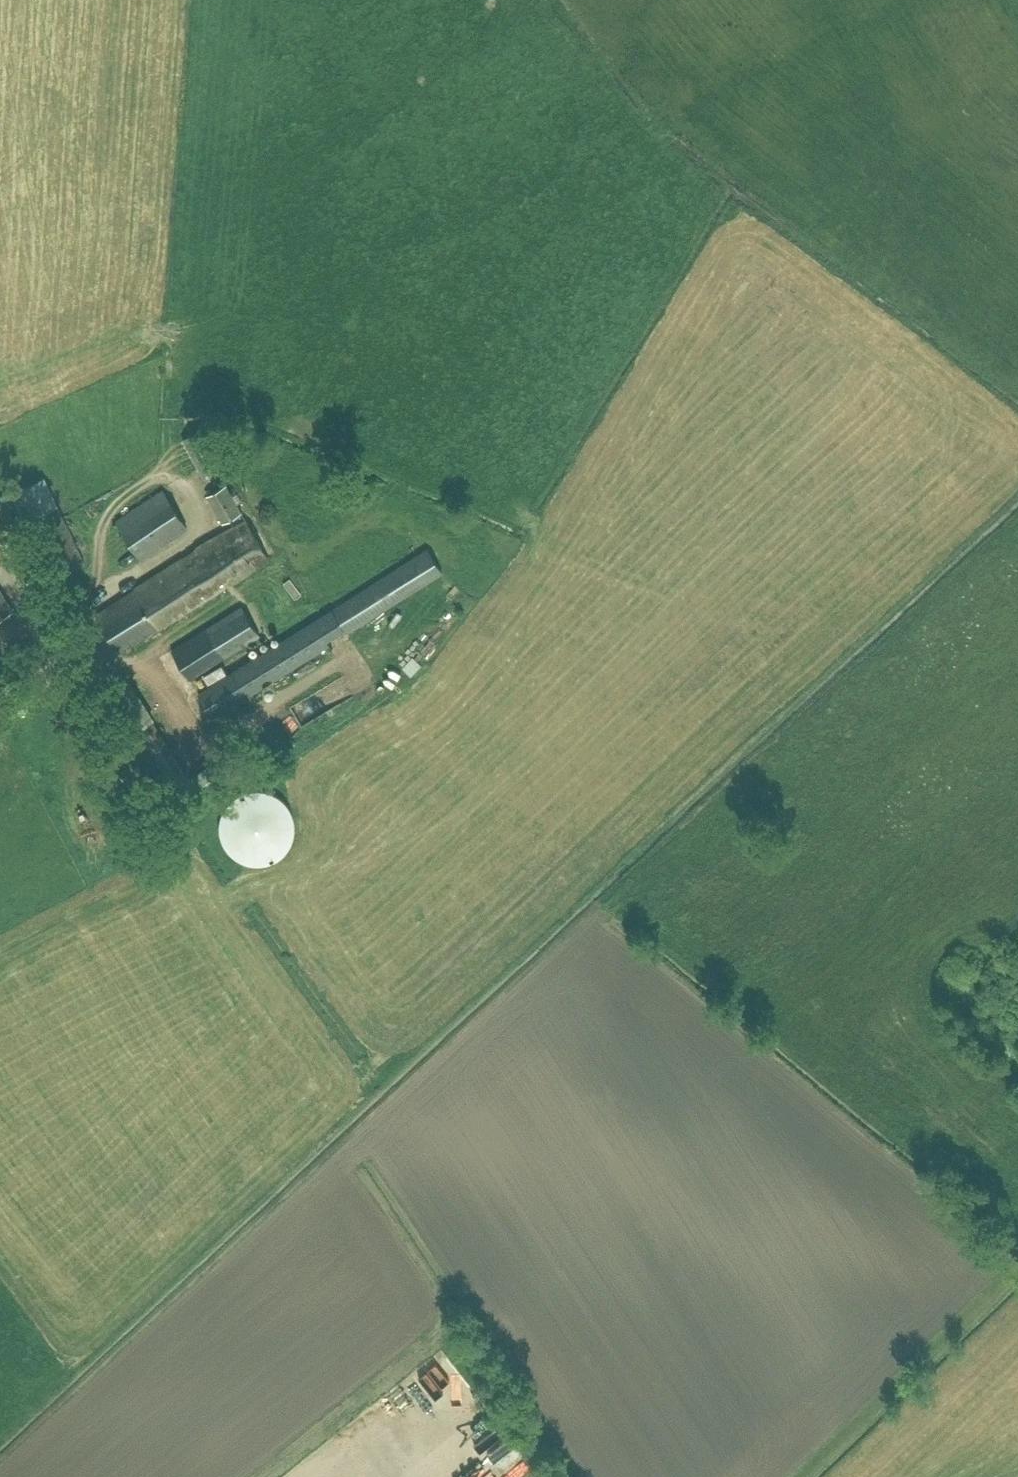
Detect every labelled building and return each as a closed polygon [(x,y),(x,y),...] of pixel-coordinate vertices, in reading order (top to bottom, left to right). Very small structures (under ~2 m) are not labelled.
[(58,574),(83,562),(43,475),(17,487),(58,574)] [(205,494),(221,522),(241,510),(225,482),(205,494)] [(162,489),(115,519),(141,557),(184,528),(185,524),(162,489)] [(198,550),(96,613),(120,651),(268,558),(246,519),(210,541),(209,539),(196,547),(198,550)] [(426,547),(331,606),(347,632),(442,572),(426,547)] [(0,591),(0,617),(12,609),(0,591)] [(239,606),(171,649),(189,677),(257,634),(239,606)] [(311,618),(198,691),(214,716),(327,643),(311,618)] [(342,680),(324,694),(332,705),(350,690),(342,680)] [(293,833),(294,826),(293,818),(291,811),(288,805),(283,799),(277,795),(271,791),(264,789),(256,788),(249,789),(242,791),(235,795),(230,799),(225,805),(222,811),(219,818),(219,826),(219,833),(222,840),(225,847),(230,852),(235,857),(242,861),(249,863),(256,863),(264,863),(271,861),(277,857),(283,852),(288,847),(291,840),(293,833)] [(413,1421),(432,1448),(452,1435),(433,1408),(413,1421)]
